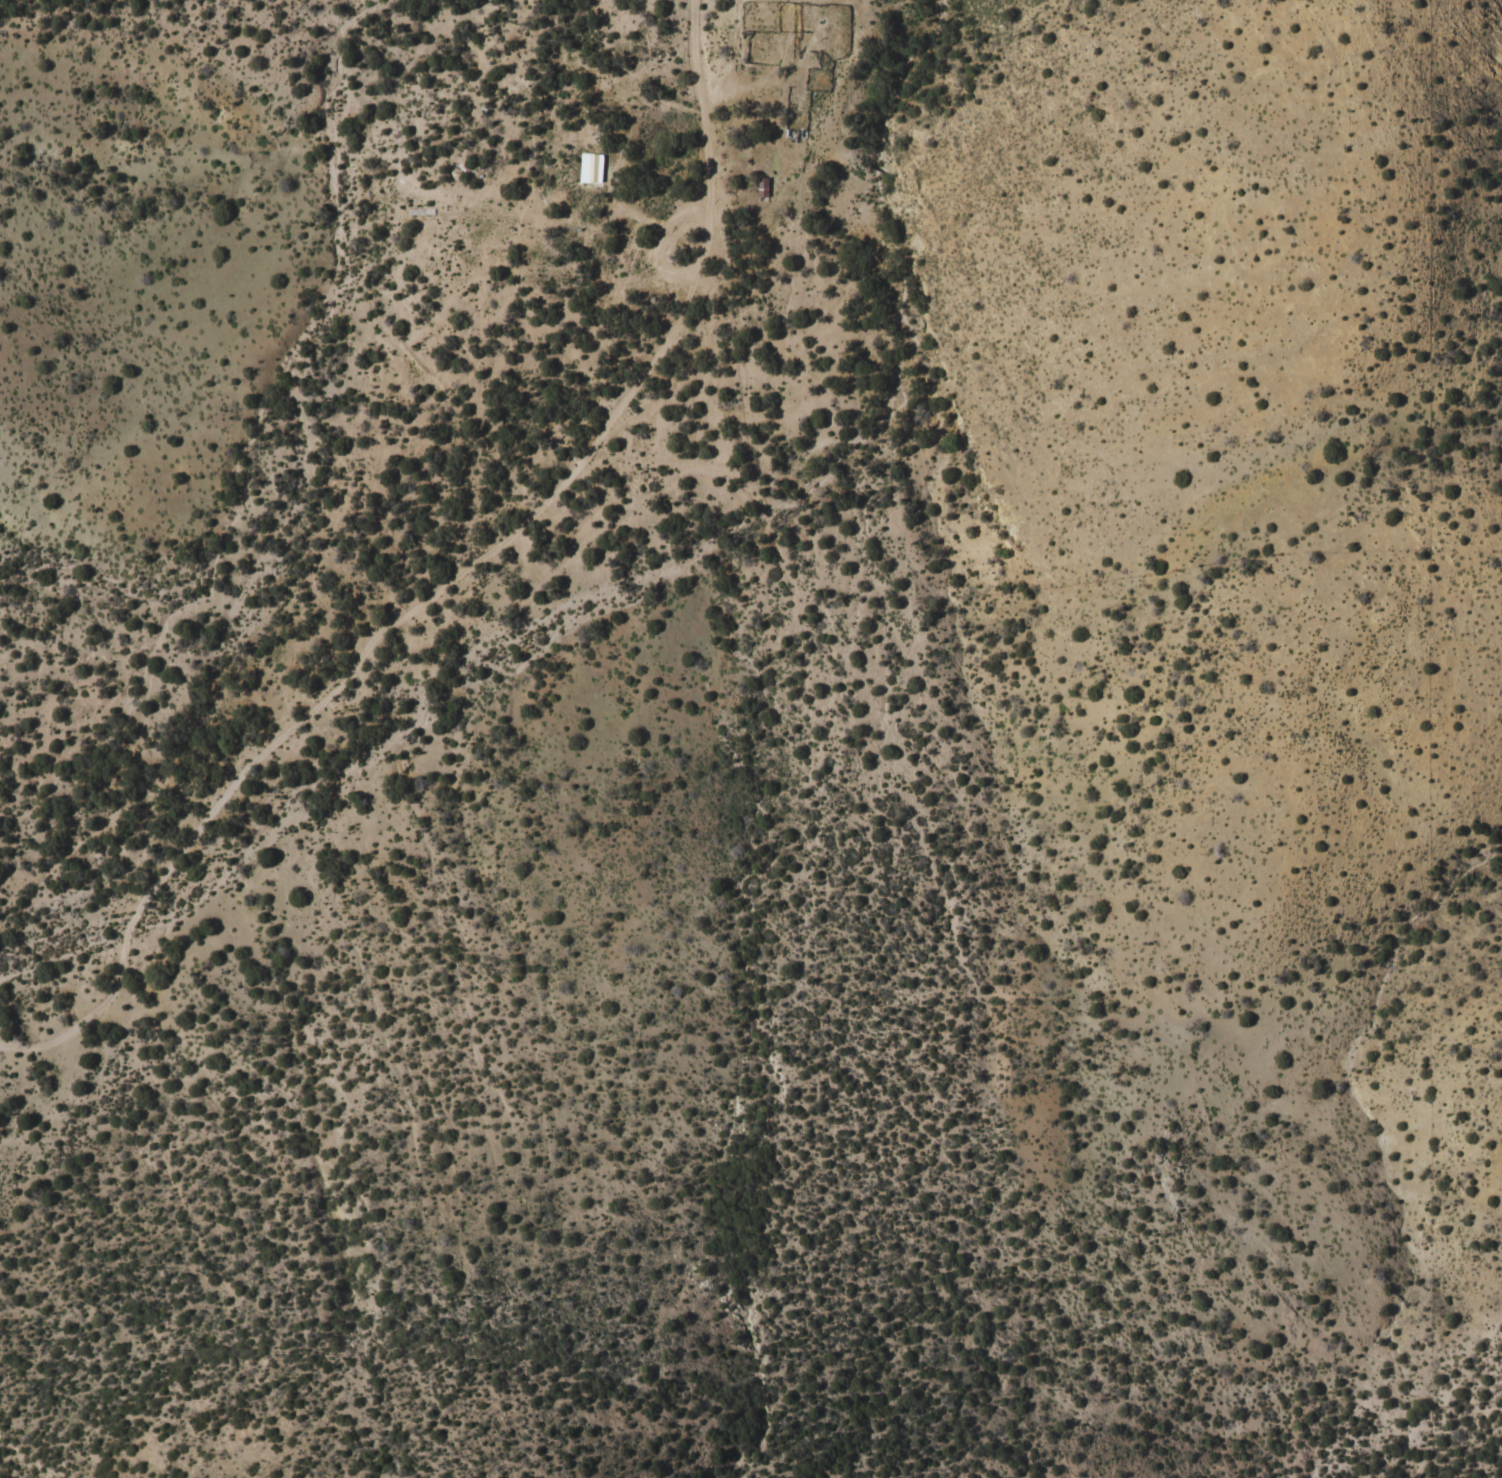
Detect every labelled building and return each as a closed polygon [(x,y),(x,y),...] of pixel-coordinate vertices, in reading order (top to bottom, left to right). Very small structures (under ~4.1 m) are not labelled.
[(781,125),(781,132),(787,132),(787,138),(794,137),(794,132),(800,132),(800,124),(781,125)] [(578,148),(601,149),(599,178),(576,177),(578,148)] [(756,171),(766,171),(766,190),(756,190),(756,171)]
